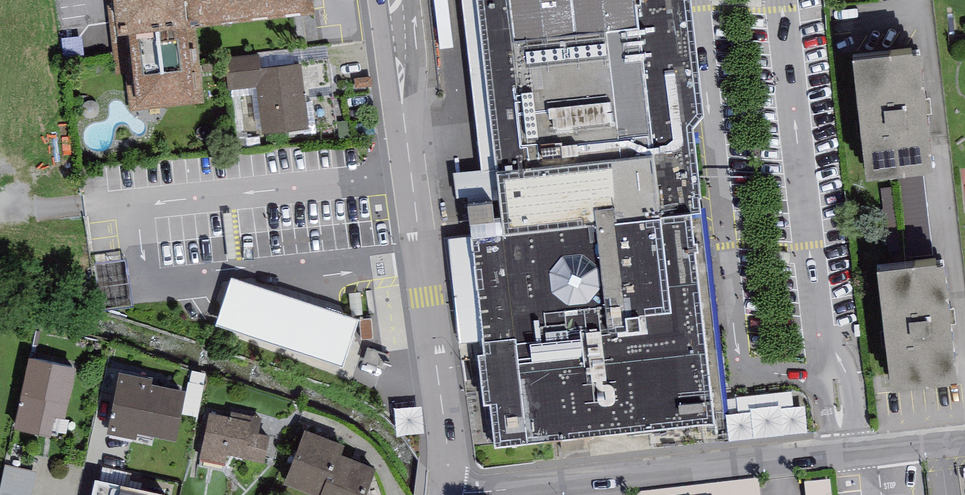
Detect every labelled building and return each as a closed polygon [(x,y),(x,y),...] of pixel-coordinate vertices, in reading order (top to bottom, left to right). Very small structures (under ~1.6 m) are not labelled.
[(199,103),(190,19),(313,6),(313,0),(116,0),(123,68),(133,67),(138,109),(199,103)] [(481,171),(482,174),(497,172),(478,0),(462,0),(481,171)] [(497,172),(500,197),(467,201),(471,238),(483,342),(484,358),(479,359),(484,408),(490,408),(496,451),(715,430),(695,258),(698,257),(697,249),(694,250),(690,218),(699,217),(698,204),(701,202),(692,132),(704,120),(691,0),(478,0),(497,172)] [(259,53),(224,58),(228,93),(256,90),(262,137),(310,132),(302,66),(261,71),(259,53)] [(919,58),(854,66),(868,188),(933,180),(919,58)] [(453,175),(456,200),(467,199),(467,201),(500,197),(497,172),(482,174),(481,171),(453,175)] [(460,345),(483,342),(471,238),(448,240),(460,345)] [(943,270),(877,277),(890,396),(956,389),(943,270)] [(291,298),(237,280),(230,303),(222,327),(351,370),(367,323),(291,298)] [(75,359),(29,350),(14,421),(50,429),(54,408),(64,410),(75,359)] [(153,370),(119,363),(106,425),(136,431),(138,424),(176,432),(186,381),(152,375),(153,370)] [(190,412),(205,413),(206,384),(191,383),(190,412)] [(427,432),(426,405),(399,406),(401,433),(427,432)] [(229,411),(210,407),(199,457),(224,462),(226,451),(263,459),(270,429),(259,427),(262,414),(230,407),(229,411)] [(332,469),(341,447),(344,437),(303,422),(283,475),(319,489),(327,467),(332,469)] [(319,489),(317,494),(362,494),(376,461),(341,447),(332,469),(327,467),(319,489)] [(4,462),(0,485),(0,494),(1,494),(30,494),(36,468),(4,462)] [(95,471),(90,494),(166,494),(168,484),(121,474),(120,476),(95,471)] [(835,480),(809,483),(811,494),(837,494),(835,480)] [(722,484),(722,494),(765,494),(764,481),(722,484)]
